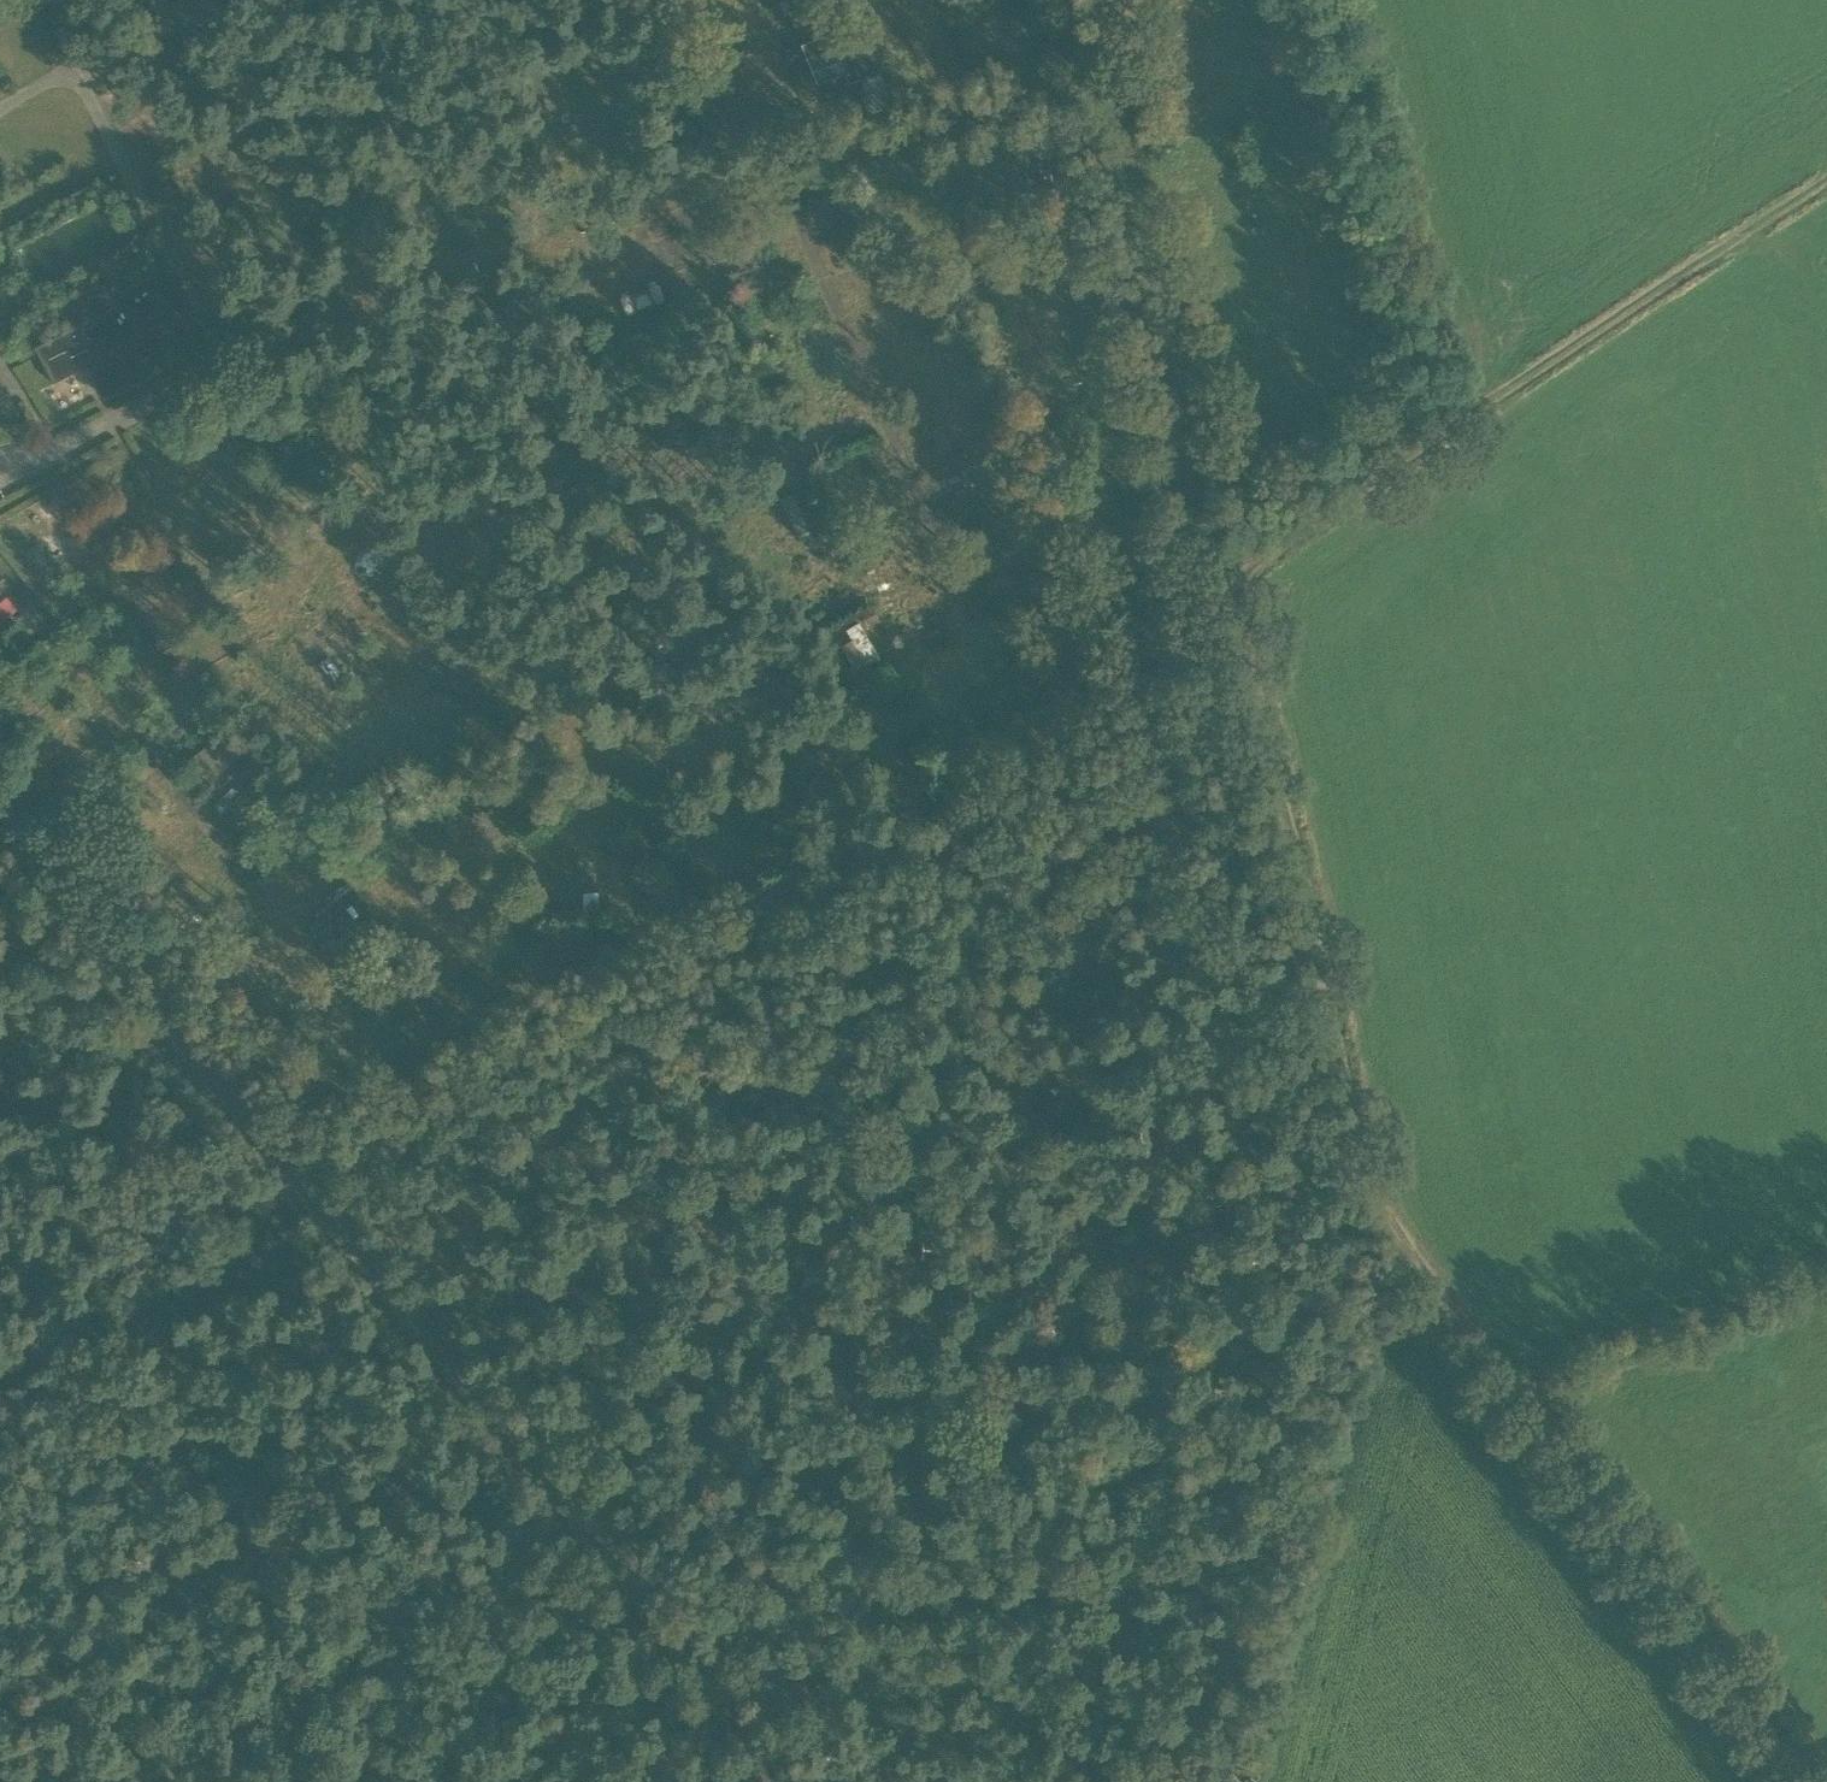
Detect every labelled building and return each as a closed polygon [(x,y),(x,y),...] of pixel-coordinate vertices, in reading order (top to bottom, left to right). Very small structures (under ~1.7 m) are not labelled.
[(87,365),(91,373),(102,394),(147,371),(138,353),(148,347),(142,335),(175,317),(153,275),(108,298),(113,307),(36,347),(54,382),(87,365)] [(622,296),(620,300),(625,313),(629,315),(636,312),(637,308),(652,303),(656,304),(663,302),(664,298),(659,285),(655,283),(649,285),(648,289),(632,294),(628,293),(622,296)] [(0,600),(0,620),(14,608),(5,596),(0,600)] [(863,619),(845,626),(851,641),(843,644),(852,670),(878,660),(863,619)] [(332,895),(340,908),(359,896),(351,883),(332,895)]
